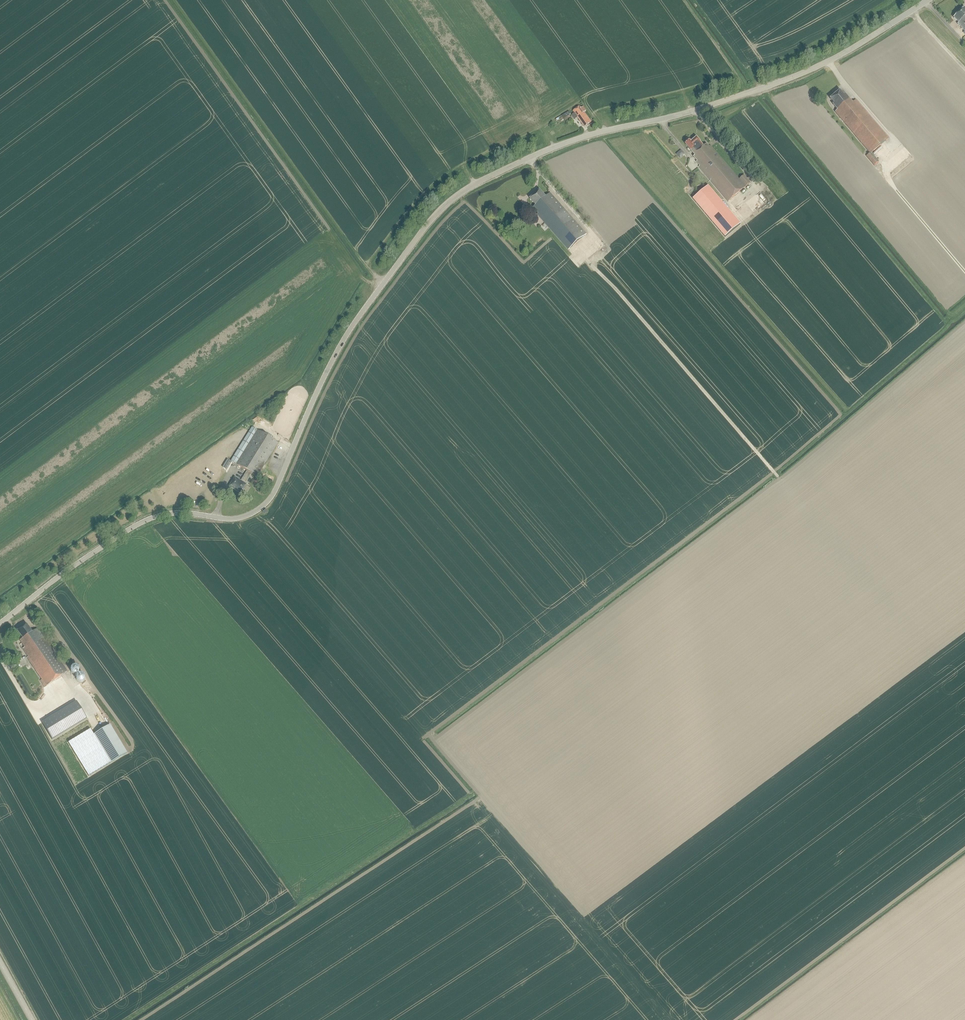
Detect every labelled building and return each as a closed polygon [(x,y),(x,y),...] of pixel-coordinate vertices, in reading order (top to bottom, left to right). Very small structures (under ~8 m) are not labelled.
[(964,7),(953,18),(958,23),(957,24),(964,31),(963,32),(964,34),(964,8),(964,7)] [(874,166),(879,162),(872,153),(889,139),(856,100),(852,103),(845,94),(844,95),(840,90),(830,98),(834,103),(833,105),(837,110),(835,111),(870,153),(866,156),(874,166)] [(584,107),(581,108),(580,106),(573,111),(575,113),(572,115),(575,119),(578,117),(584,127),(591,122),(584,112),(587,111),(584,107)] [(563,117),(565,120),(570,117),(568,112),(556,119),(557,121),(563,117)] [(728,202),(750,183),(744,175),(739,179),(711,146),(710,146),(706,144),(703,146),(700,142),(696,138),(691,142),(690,141),(688,141),(685,143),(686,145),(695,155),(694,156),(698,161),(697,162),(700,166),(699,167),(728,202)] [(676,154),(680,158),(685,154),(681,150),(676,154)] [(693,199),(725,237),(741,224),(708,186),(693,199)] [(549,193),(544,197),(539,191),(529,199),(535,206),(533,208),(538,214),(537,215),(561,243),(558,246),(562,250),(561,251),(567,258),(572,254),(568,250),(586,235),(549,193)] [(237,464),(258,430),(252,427),(231,461),(237,464)] [(278,443),(258,430),(237,464),(247,471),(241,481),(235,477),(229,487),(241,494),(246,485),(245,484),(252,474),(257,477),(278,443)] [(26,624),(17,630),(22,638),(19,640),(21,643),(21,644),(24,648),(23,649),(22,649),(25,652),(28,657),(27,657),(42,679),(47,685),(68,671),(39,630),(39,631),(37,628),(32,632),(26,624)] [(71,668),(70,670),(71,671),(72,673),(73,674),(75,674),(77,674),(78,672),(79,671),(79,669),(78,667),(77,666),(75,666),(73,666),(72,667),(71,668)] [(76,676),(76,678),(76,679),(77,681),(79,682),(80,682),(82,681),(83,680),(84,679),(84,677),(83,675),(82,674),(81,674),(79,674),(77,675),(76,676)] [(77,701),(42,722),(52,739),(87,718),(77,701)] [(91,728),(68,742),(89,776),(127,752),(110,724),(94,734),(91,728)]
